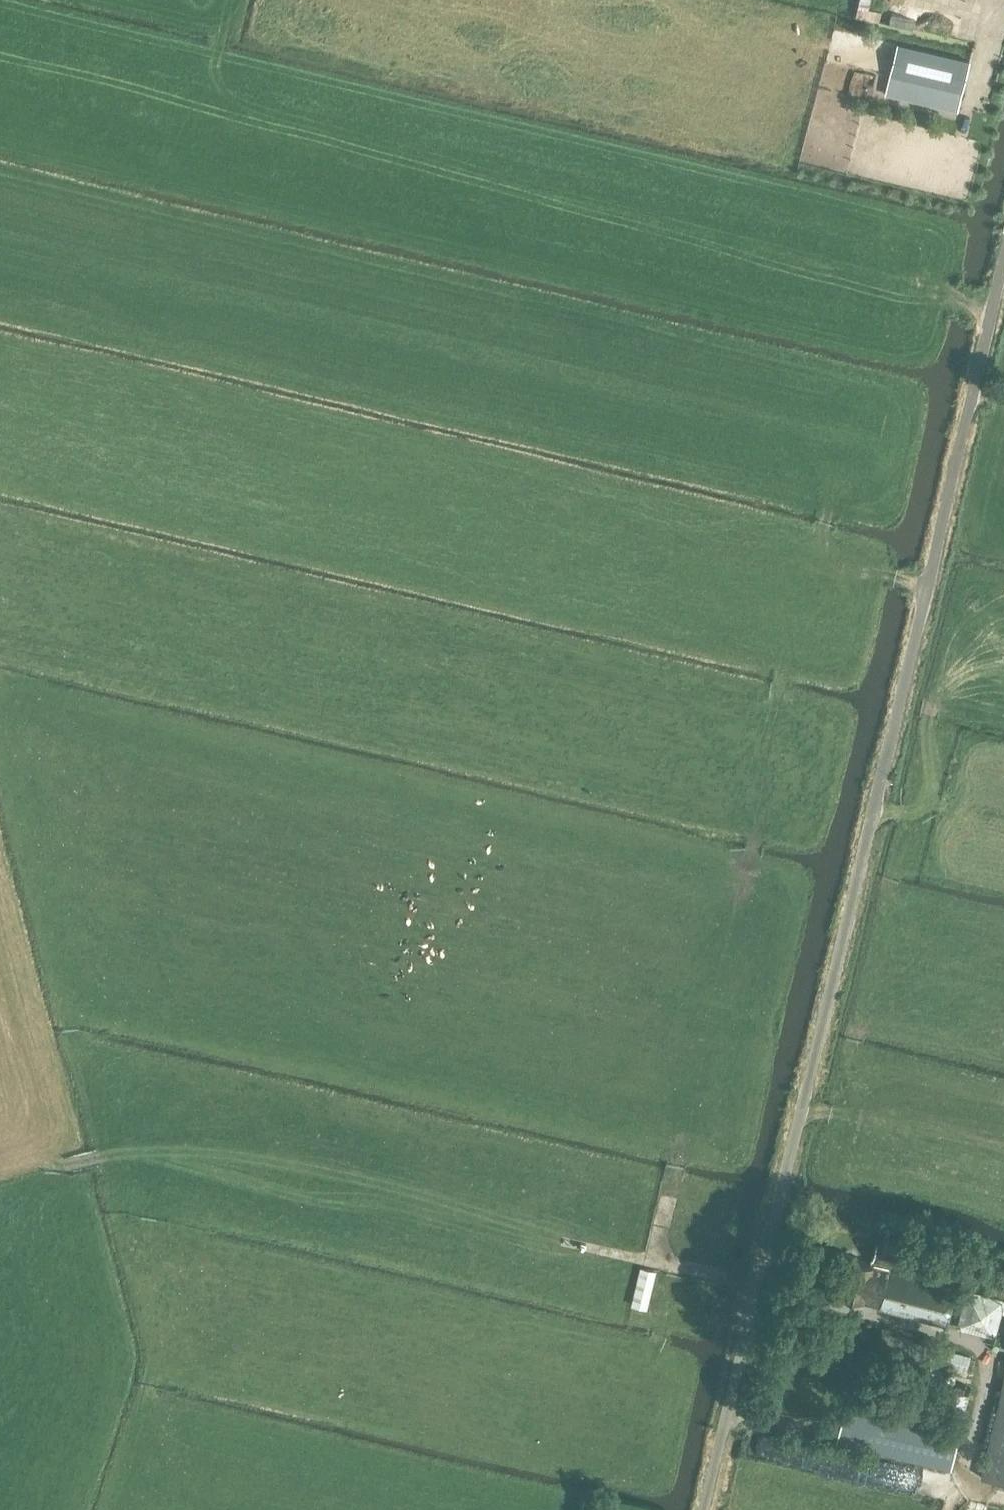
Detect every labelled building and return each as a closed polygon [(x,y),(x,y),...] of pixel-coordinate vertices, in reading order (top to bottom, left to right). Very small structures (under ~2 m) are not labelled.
[(962,90),(969,60),(898,43),(891,74),(939,85),(936,100),(955,105),(959,90),(962,90)] [(945,1322),(955,1284),(890,1267),(891,1262),(906,1266),(910,1249),(878,1241),(873,1258),(874,1258),(873,1263),(851,1257),(841,1294),(945,1322)] [(1003,1303),(1003,1291),(968,1283),(959,1321),(997,1331),(1003,1303)] [(937,1384),(947,1348),(882,1331),(873,1367),(937,1384)] [(981,1475),(1003,1481),(1003,1379),(981,1475)] [(950,1467),(959,1428),(875,1408),(878,1396),(850,1389),(838,1440),(950,1467)] [(963,1416),(969,1395),(948,1389),(942,1411),(963,1416)]
